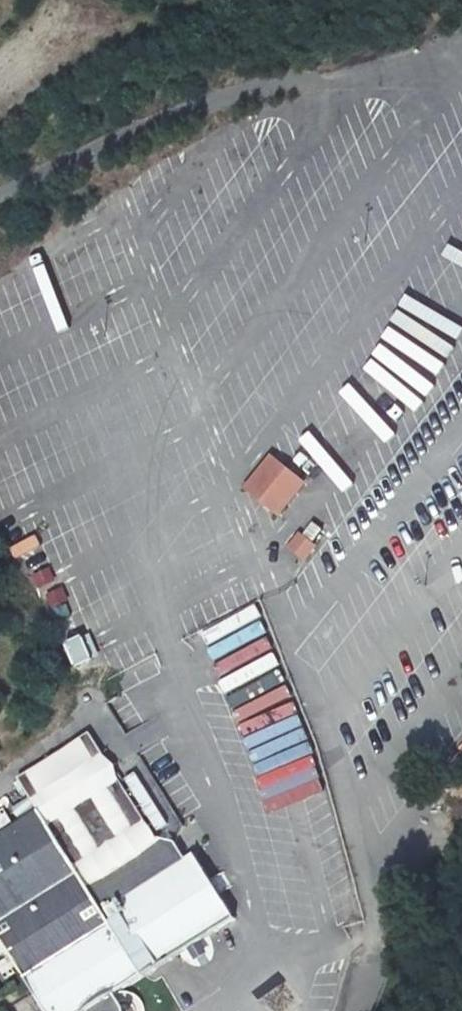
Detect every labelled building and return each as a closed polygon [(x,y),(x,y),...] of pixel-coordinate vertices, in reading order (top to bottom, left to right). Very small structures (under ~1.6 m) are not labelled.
[(45,278),(16,291),(25,311),(54,298),(45,278)] [(12,475),(0,456),(0,483),(12,475)] [(273,456),(246,490),(282,519),(310,484),(273,456)] [(320,548),(301,533),(290,548),(308,563),(320,548)] [(80,634),(61,643),(72,667),(91,658),(80,634)] [(204,931),(232,915),(205,870),(190,852),(124,896),(94,912),(25,808),(0,823),(0,948),(41,1010),(80,1010),(134,979),(132,975),(160,958),(204,931)]
